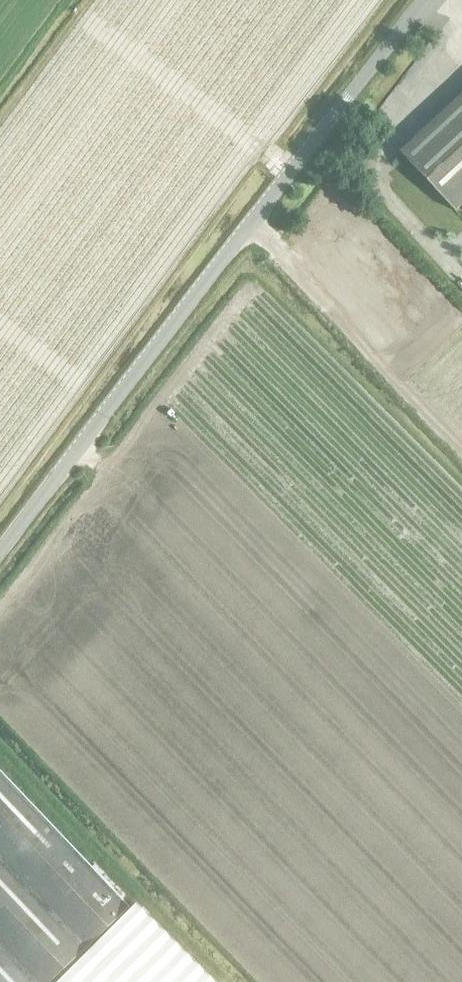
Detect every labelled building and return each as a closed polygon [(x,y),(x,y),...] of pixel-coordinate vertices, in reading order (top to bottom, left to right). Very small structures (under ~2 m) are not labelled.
[(401,151),(456,210),(461,205),(461,95),(401,151)] [(134,904),(129,909),(0,773),(0,981),(213,981),(134,904)]
